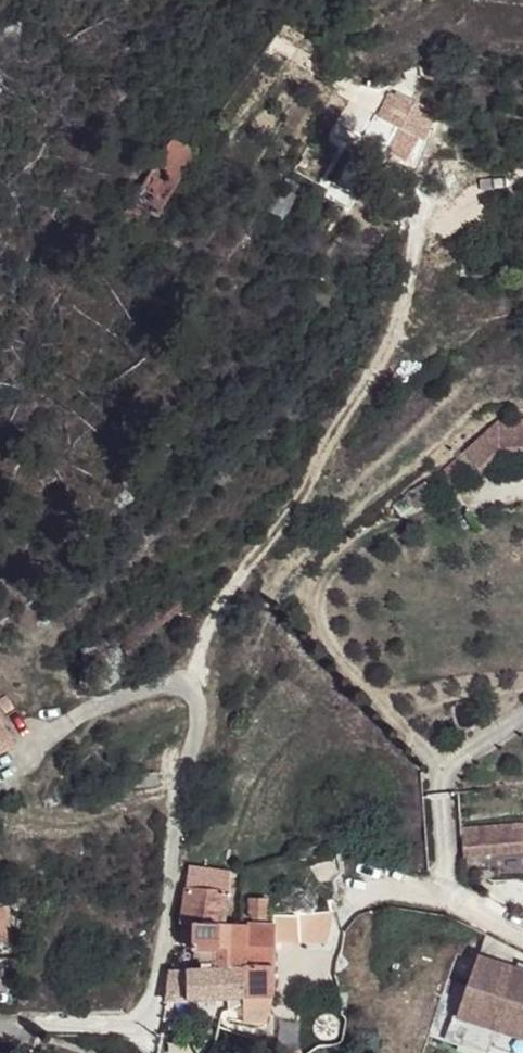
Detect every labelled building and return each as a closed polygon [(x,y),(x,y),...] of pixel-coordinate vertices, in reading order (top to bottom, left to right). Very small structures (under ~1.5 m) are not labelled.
[(426,123),(395,107),(388,124),(418,140),(426,123)] [(195,154),(172,141),(157,165),(142,192),(134,206),(146,213),(158,218),(195,154)] [(148,158),(144,155),(129,184),(133,186),(142,192),(157,165),(148,158)] [(304,198),(289,190),(287,195),(301,203),(304,198)] [(301,203),(287,195),(275,215),(290,224),(301,203)] [(146,213),(134,206),(127,215),(141,222),(146,213)] [(482,422),(484,451),(522,449),(522,419),(482,422)] [(13,745),(0,719),(0,751),(13,745)] [(462,831),(465,857),(522,852),(522,825),(462,831)] [(185,923),(197,925),(197,922),(220,923),(224,924),(232,871),(192,866),(185,923)] [(358,883),(348,871),(340,883),(344,894),(358,883)] [(251,900),(251,914),(256,920),(267,919),(267,900),(251,900)] [(302,917),(300,942),(327,944),(332,913),(302,917)] [(300,942),(302,917),(270,915),(271,927),(274,928),(274,941),(300,942)] [(195,946),(220,949),(224,949),(220,923),(197,922),(197,925),(195,946)] [(220,923),(224,949),(249,948),(250,924),(242,924),(224,924),(220,923)] [(246,967),(245,996),(272,996),(274,941),(274,928),(271,927),(250,924),(249,948),(246,967)] [(224,949),(222,969),(246,967),(249,948),(224,949)] [(479,955),(458,1018),(522,1039),(522,970),(479,955)] [(211,960),(210,962),(213,963),(215,968),(219,967),(219,958),(211,960)] [(204,969),(187,970),(188,1000),(245,996),(246,967),(222,969),(219,967),(215,968),(204,969)] [(187,970),(176,971),(169,1001),(188,1000),(187,970)] [(295,1047),(303,1019),(281,1014),(276,1044),(295,1047)]
